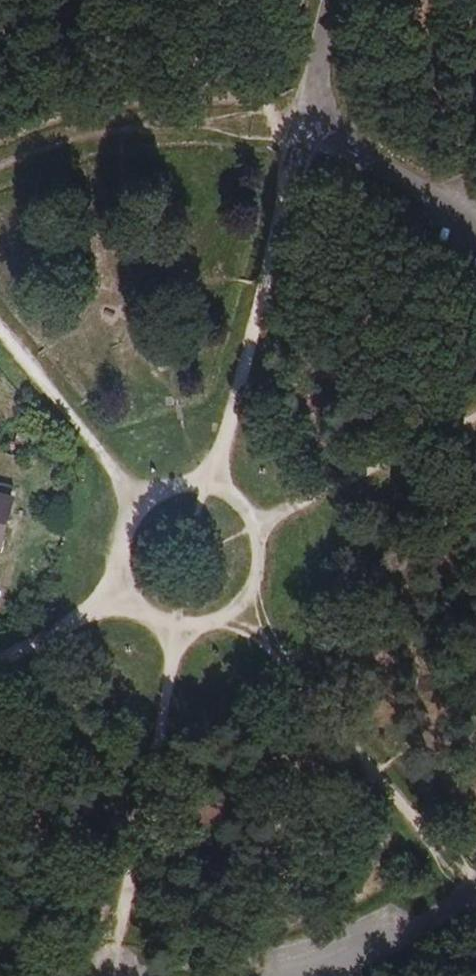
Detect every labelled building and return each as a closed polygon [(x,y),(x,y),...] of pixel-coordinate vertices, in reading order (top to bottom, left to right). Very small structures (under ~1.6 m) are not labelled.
[(14,500),(6,498),(8,488),(0,487),(0,580),(14,500)]
